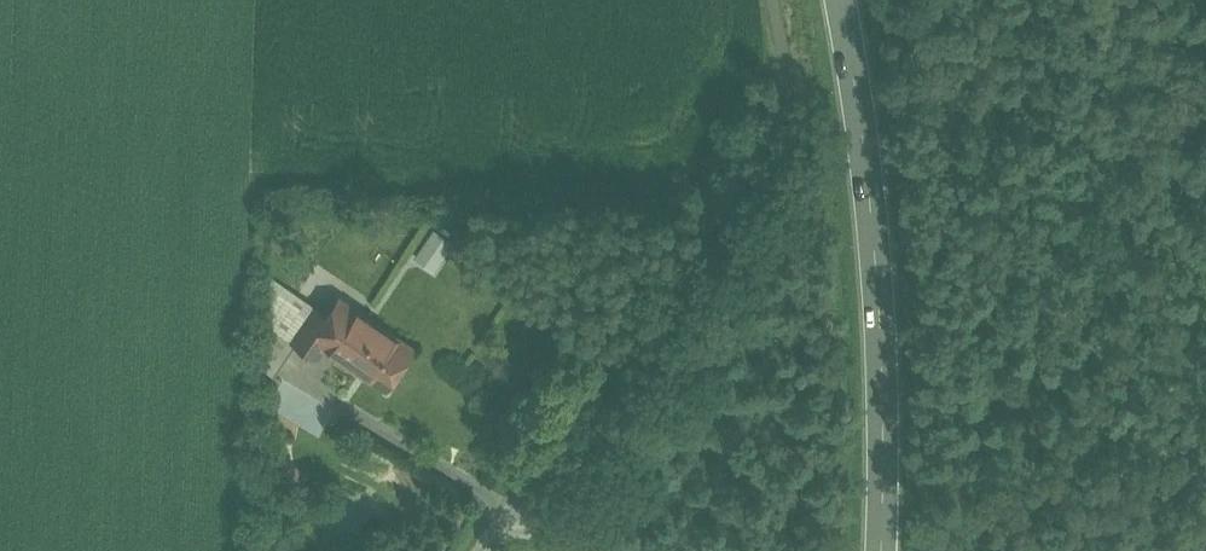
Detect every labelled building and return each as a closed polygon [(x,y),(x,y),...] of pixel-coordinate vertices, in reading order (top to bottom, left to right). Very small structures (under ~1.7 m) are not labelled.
[(421,351),(347,304),(334,323),(318,313),(293,352),(326,373),(339,353),(396,390),(421,351)]
